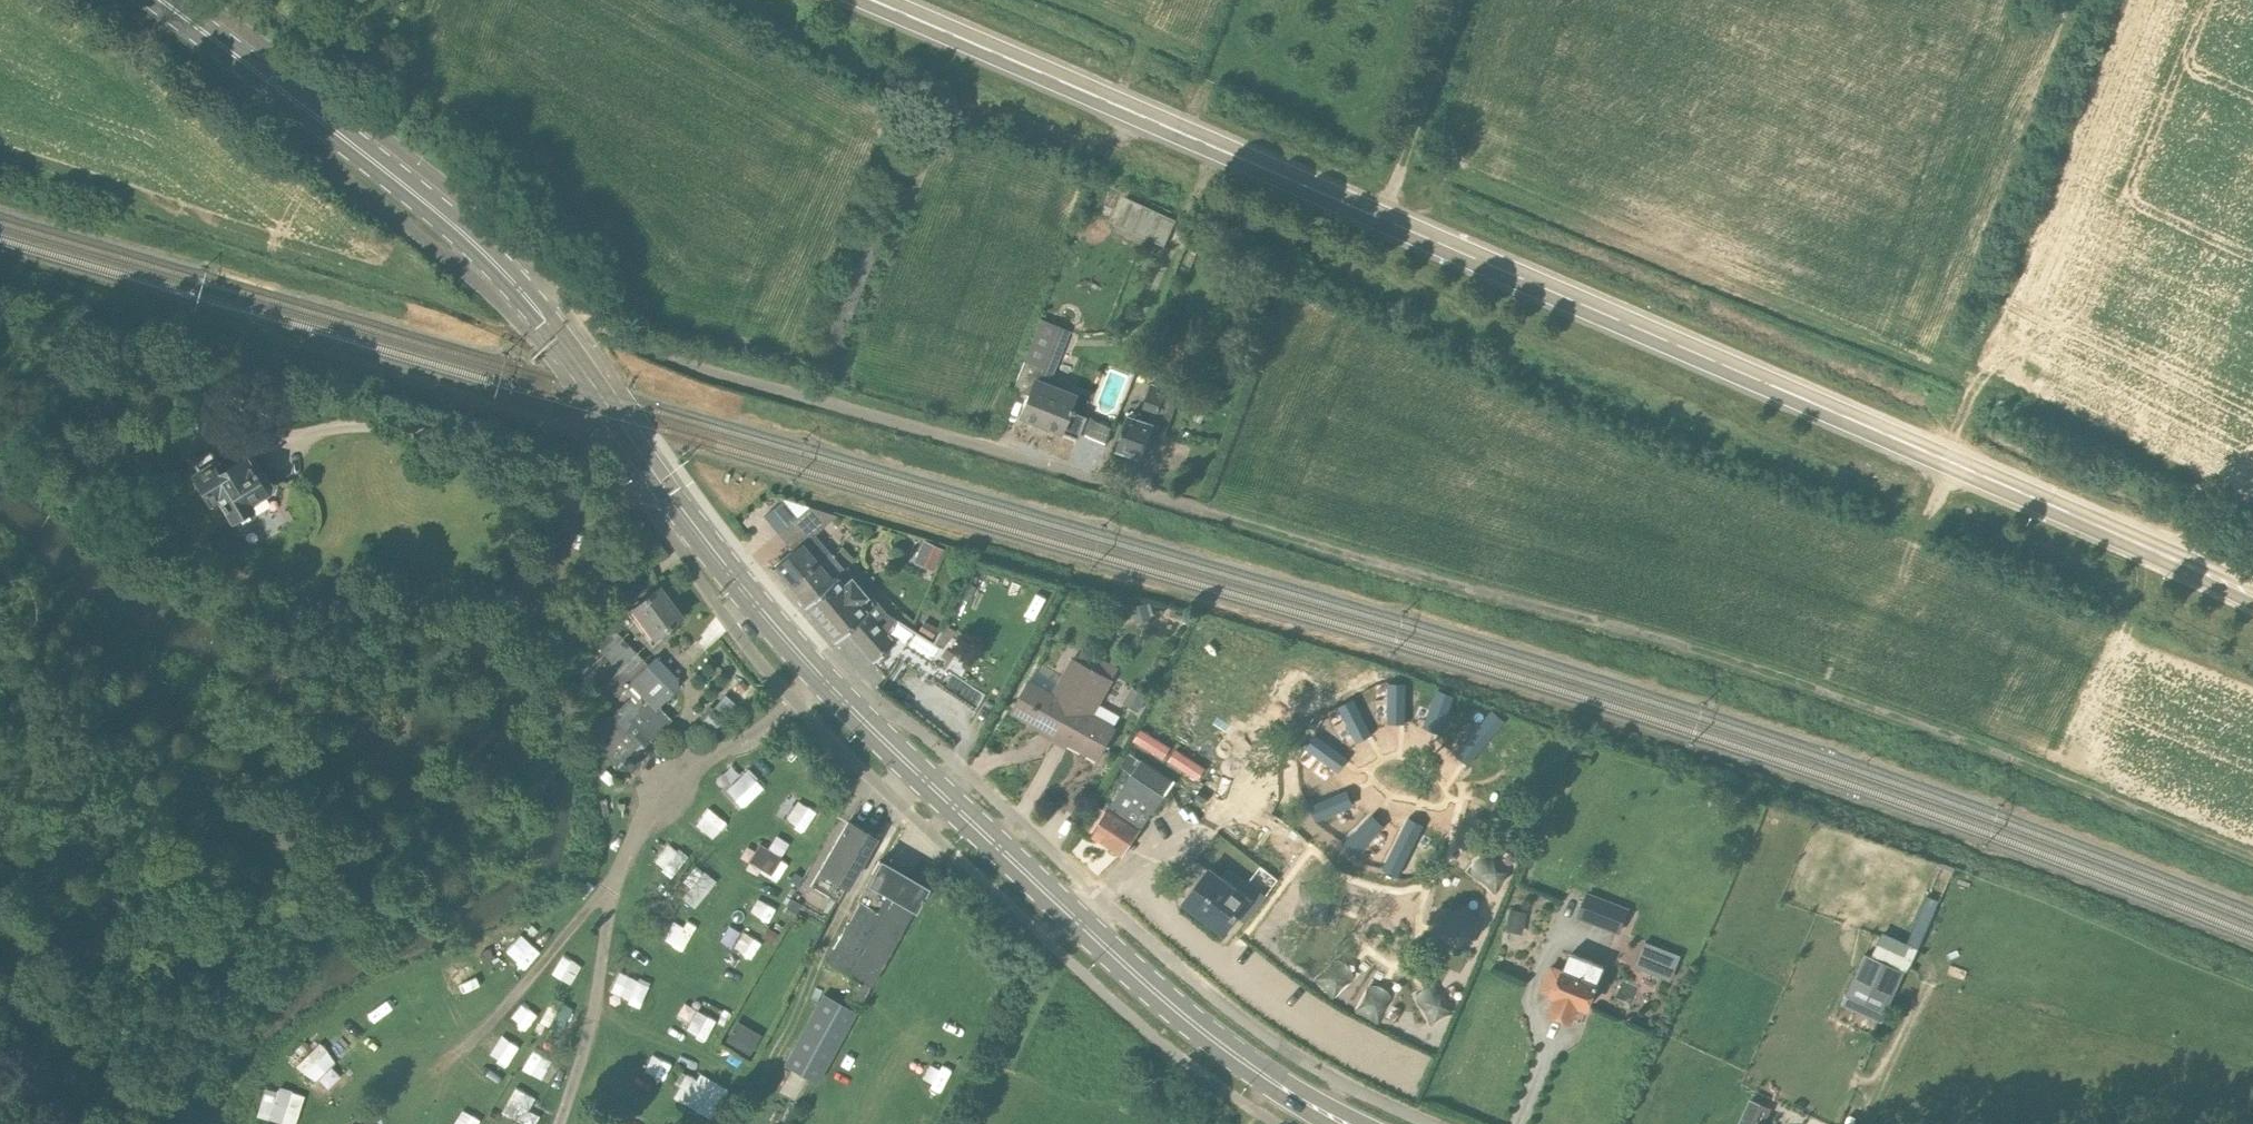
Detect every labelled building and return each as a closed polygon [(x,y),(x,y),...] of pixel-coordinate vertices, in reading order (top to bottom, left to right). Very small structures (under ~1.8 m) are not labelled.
[(1163,244),(1174,219),(1138,202),(1127,228),(1163,244)] [(1045,369),(1062,327),(1041,320),(1013,389),(1029,396),(1021,416),(1059,432),(1074,395),(1057,388),(1038,380),(1043,369),(1045,369)] [(1177,403),(1164,398),(1165,395),(1158,392),(1161,386),(1152,384),(1146,399),(1133,395),(1127,413),(1129,414),(1117,449),(1124,451),(1126,455),(1133,457),(1136,456),(1143,458),(1152,434),(1165,439),(1177,403)] [(118,472),(154,464),(148,435),(111,444),(118,472)] [(273,485),(252,451),(246,454),(223,468),(217,458),(189,472),(209,506),(218,501),(231,524),(256,509),(252,504),(271,494),(273,485)] [(761,516),(776,533),(794,517),(779,500),(761,516)] [(825,562),(833,556),(842,547),(834,538),(824,547),(812,533),(834,514),(808,505),(794,517),(776,533),(791,551),(772,568),(787,586),(814,562),(809,558),(816,551),(825,562)] [(935,574),(945,551),(925,542),(915,565),(935,574)] [(825,562),(816,551),(809,558),(814,562),(787,586),(804,606),(833,584),(829,579),(843,568),(833,556),(825,562)] [(887,615),(848,567),(845,570),(843,568),(829,579),(833,584),(804,606),(822,628),(829,622),(841,636),(846,632),(874,663),(897,642),(878,622),(887,615)] [(652,639),(667,628),(681,617),(659,588),(630,609),(652,639)] [(648,666),(611,626),(595,646),(608,660),(596,670),(600,674),(598,675),(618,696),(624,690),(631,697),(588,739),(617,772),(669,723),(670,718),(658,707),(672,691),(671,690),(678,684),(678,678),(657,657),(648,666)] [(1056,736),(1092,668),(1072,657),(1053,692),(1031,680),(1013,713),(1056,736)] [(1112,679),(1118,669),(1102,661),(1097,670),(1092,668),(1056,736),(1068,743),(1065,748),(1066,749),(1069,745),(1099,762),(1117,728),(1094,716),(1114,681),(1112,679)] [(1408,720),(1408,682),(1389,682),(1389,720),(1408,720)] [(1442,731),(1456,695),(1438,689),(1425,724),(1442,731)] [(711,740),(739,705),(724,694),(696,728),(711,740)] [(1372,732),(1354,698),(1338,706),(1356,740),(1372,732)] [(1494,710),(1459,748),(1472,760),(1507,722),(1494,710)] [(1348,755),(1317,733),(1306,749),(1338,771),(1348,755)] [(751,766),(728,788),(746,807),(769,785),(751,766)] [(1124,856),(1164,796),(1132,774),(1092,835),(1124,856)] [(1349,789),(1313,802),(1319,819),(1355,806),(1349,789)] [(780,810),(805,829),(819,812),(795,792),(780,810)] [(712,806),(698,822),(717,838),(731,822),(712,806)] [(1368,813),(1343,842),(1357,854),(1382,825),(1368,813)] [(1408,819),(1384,865),(1400,873),(1424,827),(1408,819)] [(847,886),(869,849),(863,846),(870,834),(849,822),(820,871),(847,886)] [(762,841),(750,858),(780,877),(791,860),(762,841)] [(1474,866),(1472,874),(1496,894),(1511,873),(1488,854),(1477,859),(1474,866)] [(915,911),(928,889),(880,861),(857,901),(865,906),(831,965),(840,970),(840,971),(857,981),(848,999),(861,1005),(870,988),(914,910),(915,911)] [(1224,934),(1251,899),(1213,869),(1185,904),(1186,905),(1187,904),(1224,932),(1223,934),(1224,934)] [(1334,901),(1332,893),(1301,888),(1298,914),(1328,919),(1335,908),(1334,901)] [(1620,935),(1631,909),(1588,892),(1578,918),(1620,935)] [(1525,948),(1533,909),(1512,904),(1504,944),(1525,948)] [(675,916),(666,940),(687,949),(697,925),(675,916)] [(753,955),(763,943),(747,930),(737,943),(753,955)] [(527,936),(512,952),(528,967),(543,951),(527,936)] [(1638,966),(1675,977),(1683,949),(1646,938),(1638,966)] [(563,954),(555,974),(575,982),(584,962),(563,954)] [(1598,982),(1605,967),(1571,954),(1565,969),(1563,968),(1562,970),(1552,966),(1542,991),(1559,997),(1552,1013),(1555,1014),(1556,1019),(1566,1022),(1570,1020),(1571,1020),(1578,1005),(1587,1009),(1598,982)] [(1866,954),(1847,995),(1886,1013),(1905,972),(1866,954)] [(1343,960),(1335,958),(1315,982),(1336,997),(1355,973),(1350,963),(1343,960)] [(621,970),(612,992),(643,1004),(652,982),(621,970)] [(1377,985),(1369,984),(1353,1010),(1376,1022),(1392,997),(1385,987),(1377,985)] [(1421,990),(1415,996),(1427,1025),(1451,1014),(1439,986),(1427,985),(1421,990)] [(831,1062),(859,1008),(828,991),(799,1045),(831,1062)] [(687,1001),(678,1019),(710,1036),(720,1019),(687,1001)] [(331,1039),(342,1055),(357,1045),(346,1028),(331,1039)] [(752,1054),(758,1044),(734,1030),(728,1040),(752,1054)] [(312,1083),(326,1070),(304,1045),(290,1058),(312,1083)] [(536,1047),(525,1066),(544,1077),(555,1058),(536,1047)] [(692,1067),(675,1095),(717,1119),(733,1091),(692,1067)] [(267,1086),(258,1116),(285,1123),(298,1123),(308,1093),(282,1085),(281,1090),(267,1086)] [(516,1085),(505,1111),(526,1120),(537,1094),(516,1085)] [(1773,1108),(1750,1099),(1739,1123),(1766,1123),(1773,1108)]
